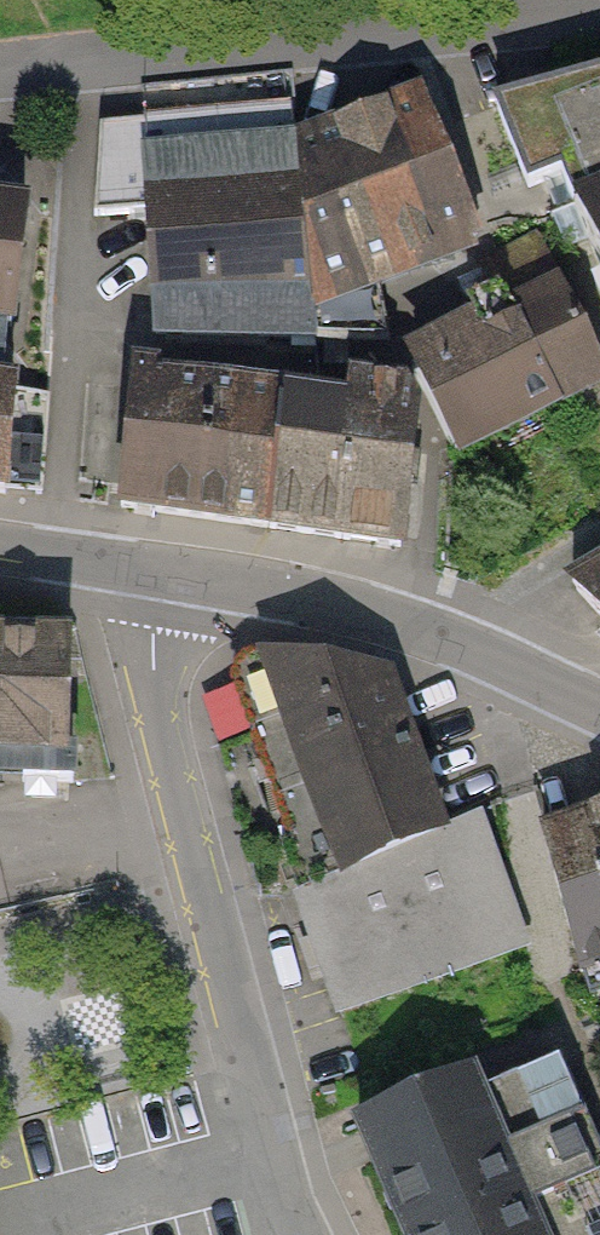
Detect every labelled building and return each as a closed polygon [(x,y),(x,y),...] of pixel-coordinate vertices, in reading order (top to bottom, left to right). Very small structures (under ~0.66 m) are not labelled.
[(510,107),(537,181),(568,170),(579,199),(599,191),(599,81),(510,107)] [(425,88),(295,135),(312,339),(384,335),(371,299),(487,256),(425,88)] [(142,216),(148,342),(312,339),(295,135),(294,109),(100,129),(95,219),(142,216)] [(579,199),(599,255),(599,191),(579,199)] [(11,326),(25,212),(0,209),(0,327),(11,326)] [(468,459),(599,393),(599,362),(558,278),(413,351),(468,459)] [(158,371),(135,368),(122,507),(131,509),(268,527),(281,414),(282,399),(157,386),(158,371)] [(2,490),(10,391),(0,390),(0,490),(2,490)] [(348,420),(281,414),(268,527),(399,546),(415,397),(389,395),(378,393),(353,390),(348,420)] [(10,410),(11,476),(43,475),(42,409),(10,410)] [(578,582),(577,591),(599,616),(599,568),(578,582)] [(0,640),(0,760),(26,761),(26,776),(23,776),(23,781),(73,782),(73,755),(65,755),(68,641),(0,640)] [(281,845),(337,1009),(521,946),(475,818),(440,834),(380,673),(259,656),(251,673),(236,687),(291,840),(281,845)] [(541,835),(580,974),(599,968),(599,819),(541,835)] [(400,1234),(599,1234),(599,1160),(558,1065),(494,1094),(484,1071),(353,1129),(400,1234)]
